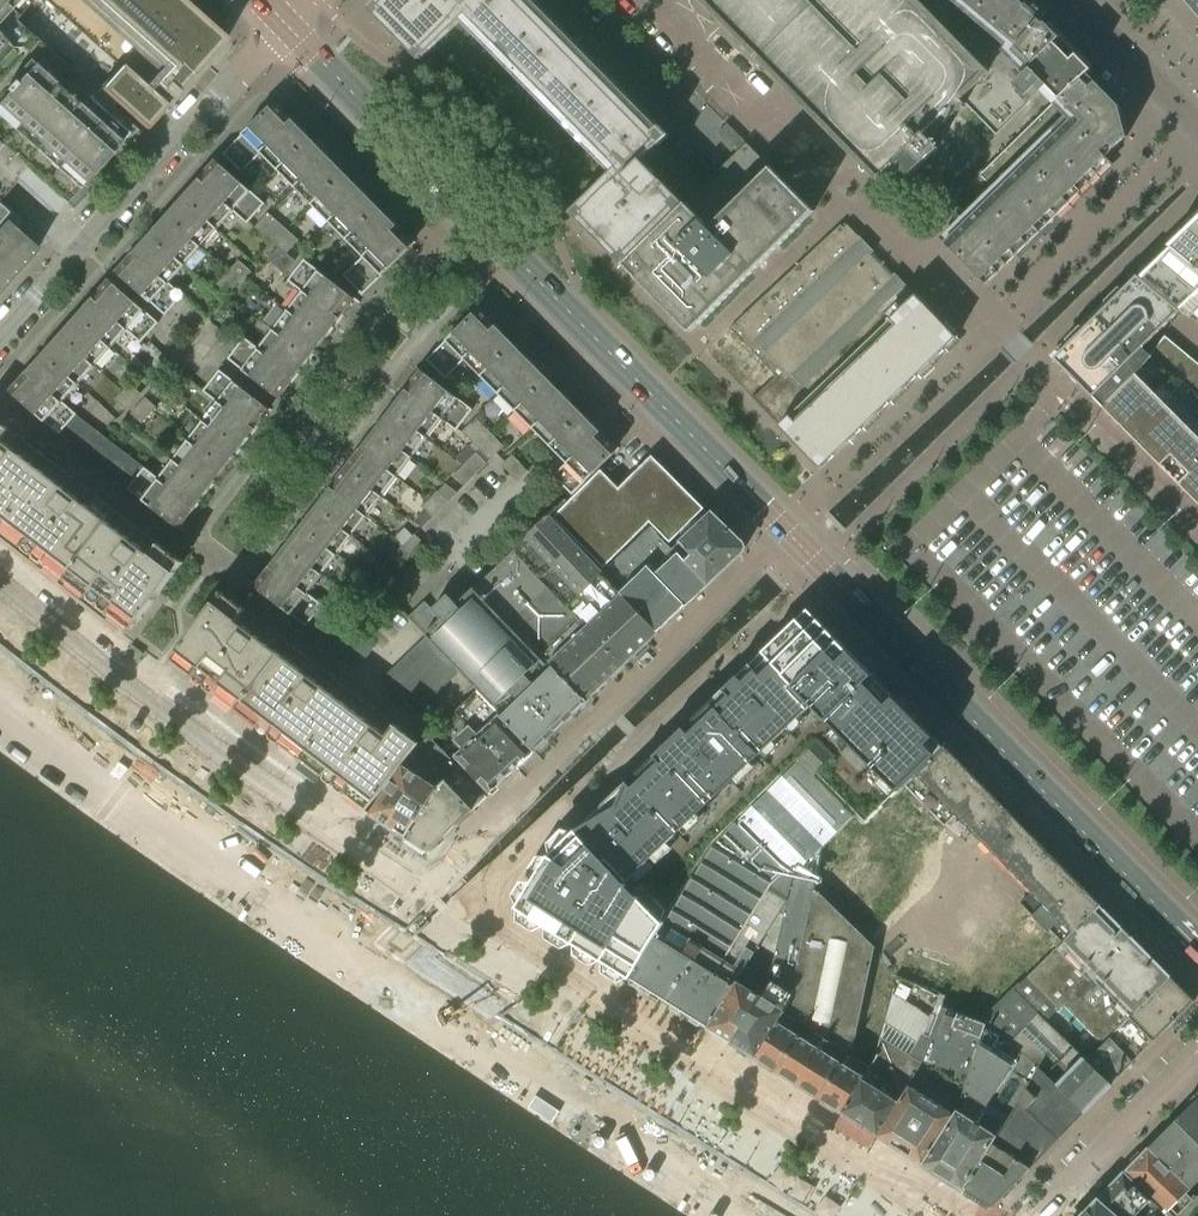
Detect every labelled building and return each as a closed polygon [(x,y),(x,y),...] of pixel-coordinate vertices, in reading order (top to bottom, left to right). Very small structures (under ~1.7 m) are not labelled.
[(9,188),(51,226),(63,213),(67,217),(142,134),(114,109),(99,96),(15,21),(33,0),(0,0),(0,198),(9,188)] [(114,109),(119,103),(150,130),(229,38),(185,0),(46,0),(124,67),(99,96),(114,109)] [(685,204),(643,162),(670,136),(535,0),(377,0),(369,7),(422,60),(461,21),(611,173),(572,212),(597,237),(624,265),(685,204)] [(837,139),(867,169),(879,181),(894,165),(907,178),(938,147),(931,140),(966,104),(963,101),(991,73),(919,0),(813,0),(811,2),(809,0),(699,0),(837,139)] [(1055,33),(1045,22),(1043,24),(1040,21),(1046,14),(1030,0),(919,0),(991,73),(963,101),(966,104),(997,136),(1042,92),(1065,116),(978,202),(983,207),(971,218),(957,204),(949,212),(958,221),(940,238),(986,285),(1016,256),(1112,163),(1106,157),(1127,137),(1119,106),(1095,82),(1087,74),(1091,70),(1055,33)] [(1185,1),(1197,16),(1197,0),(1184,0),(1185,1)] [(276,101),(223,153),(242,173),(261,153),(363,256),(344,276),(363,294),(416,243),(411,237),(410,238),(401,229),(281,107),(282,106),(276,101)] [(737,153),(747,143),(727,124),(718,133),(737,153)] [(747,143),(737,153),(685,204),(624,265),(691,333),(814,212),(747,143)] [(265,204),(216,160),(211,166),(212,166),(122,266),(121,265),(116,271),(165,315),(184,295),(169,283),(233,211),(247,224),(265,204)] [(945,192),(957,204),(971,218),(983,207),(978,202),(957,181),(945,192)] [(37,250),(11,227),(16,221),(0,206),(0,292),(37,250)] [(296,261),(287,253),(299,240),(268,213),(255,227),(278,247),(268,260),(285,275),(296,261)] [(1138,275),(1180,311),(1197,294),(1197,217),(1138,275)] [(777,376),(754,398),(821,467),(957,337),(916,295),(912,299),(841,225),(732,329),(777,376)] [(352,305),(356,299),(304,259),(288,281),(303,292),(259,349),(244,337),(228,359),(280,399),(285,393),(284,392),(351,305),(352,305)] [(228,294),(250,270),(239,260),(217,284),(228,294)] [(1138,275),(1054,358),(1093,398),(1094,397),(1102,405),(1101,405),(1102,406),(1136,373),(1137,373),(1144,366),(1152,356),(1142,348),(1180,311),(1138,275)] [(105,285),(24,377),(16,386),(15,385),(10,391),(59,435),(77,414),(63,402),(127,330),(141,343),(159,323),(109,279),(104,285),(105,285)] [(465,360),(552,447),(562,458),(567,463),(553,476),(572,495),(619,449),(613,442),(612,443),(596,427),(484,314),(485,313),(480,307),(426,360),(446,379),(465,360)] [(342,474),(274,562),(259,581),(259,580),(254,586),(307,626),(323,605),(308,593),(442,419),(457,431),(473,409),(421,369),(416,375),(417,376),(350,463),(349,462),(341,473),(342,474)] [(128,489),(180,529),(185,523),(184,522),(240,450),(266,416),(267,416),(272,410),(219,370),(203,391),(218,403),(159,479),(145,467),(128,489)] [(1136,373),(1102,406),(1122,426),(1156,392),(1137,373),(1136,373)] [(126,410),(141,394),(130,383),(115,400),(126,410)] [(1156,392),(1122,426),(1141,446),(1175,412),(1156,392)] [(1018,411),(1025,417),(1033,409),(1027,402),(1024,400),(1019,396),(1014,401),(1012,403),(1018,411)] [(145,397),(131,413),(142,424),(156,407),(145,397)] [(1175,412),(1141,446),(1160,465),(1194,431),(1175,412)] [(469,439),(483,425),(476,418),(462,432),(469,439)] [(173,555),(0,422),(0,529),(132,630),(184,563),(173,555)] [(469,439),(476,446),(490,432),(483,425),(469,439)] [(1160,465),(1179,484),(1197,466),(1197,435),(1194,431),(1160,465)] [(476,446),(483,453),(497,439),(490,432),(476,446)] [(490,460),(497,453),(504,446),(497,439),(483,453),(490,460)] [(469,460),(479,471),(487,463),(476,453),(469,460)] [(512,455),(505,462),(502,466),(510,473),(520,463),(512,455)] [(650,522),(653,525),(670,542),(704,509),(652,455),(619,488),(601,469),(553,517),(570,534),(603,568),(650,522)] [(464,465),(461,468),(472,478),(479,471),(469,460),(464,465)] [(517,481),(528,471),(520,463),(510,473),(517,481)] [(1179,484),(1197,503),(1197,466),(1179,484)] [(453,475),(464,486),(472,478),(461,468),(453,475)] [(440,510),(448,502),(437,491),(430,499),(440,510)] [(433,517),(440,510),(430,499),(422,506),(433,517)] [(711,512),(672,549),(678,555),(678,554),(708,585),(742,553),(743,553),(744,551),(745,549),(745,548),(744,544),(744,543),(743,542),(742,542),(711,512)] [(602,573),(586,556),(548,515),(527,535),(528,536),(513,551),(539,578),(585,628),(624,666),(659,632),(602,573)] [(687,606),(708,585),(678,554),(678,555),(672,549),(650,527),(630,546),(687,606)] [(425,545),(414,534),(407,542),(417,553),(425,545)] [(410,560),(417,553),(407,542),(399,549),(410,560)] [(630,546),(602,573),(659,632),(687,606),(630,546)] [(377,571),(388,582),(395,575),(385,564),(377,571)] [(380,590),(388,582),(377,571),(369,579),(380,590)] [(624,666),(585,628),(539,578),(503,612),(522,632),(549,662),(554,666),(587,701),(624,666)] [(426,637),(476,690),(500,714),(502,717),(502,716),(535,751),(587,701),(554,666),(549,662),(522,632),(503,612),(477,586),(458,605),(426,636),(426,637)] [(274,739),(364,808),(371,813),(408,758),(422,745),(222,591),(180,646),(170,659),(274,739)] [(426,636),(458,605),(448,594),(433,609),(425,601),(408,617),(426,636)] [(551,854),(518,907),(632,978),(676,906),(715,844),(799,760),(855,817),(865,827),(905,786),(945,747),(809,609),(551,854)] [(376,646),(365,638),(351,656),(362,664),(376,646)] [(453,712),(470,727),(477,735),(513,773),(535,751),(502,716),(502,717),(500,714),(476,690),(453,712)] [(490,794),(513,773),(477,735),(470,727),(456,740),(464,748),(455,756),(490,794)] [(371,813),(406,836),(439,787),(459,767),(430,736),(422,745),(408,758),(371,813)] [(945,747),(905,786),(944,826),(946,825),(956,815),(982,841),(994,854),(1032,892),(1019,904),(1060,946),(1101,905),(1100,904),(1088,892),(1023,826),(1010,813),(945,747)] [(676,906),(632,978),(708,1026),(739,980),(743,971),(753,956),(784,907),(788,901),(794,875),(816,881),(823,848),(855,817),(799,760),(715,844),(676,906)] [(474,809),(487,797),(459,767),(439,787),(406,836),(430,851),(474,809)] [(761,995),(732,1042),(757,1058),(786,1009),(798,986),(793,983),(808,914),(815,889),(817,881),(816,881),(794,875),(788,901),(772,969),(762,996),(761,995)] [(798,986),(786,1009),(757,1058),(842,1111),(871,1066),(859,1059),(855,1056),(857,1052),(853,1049),(854,1047),(875,947),(864,936),(847,921),(815,889),(808,914),(793,983),(798,986)] [(1015,990),(1087,1060),(1171,977),(1101,905),(1060,946),(1015,990)] [(739,980),(708,1026),(732,1042),(761,995),(750,988),(763,960),(753,956),(743,971),(739,980)] [(1153,1041),(1194,1001),(1171,978),(1172,977),(1171,977),(1087,1060),(1112,1084),(1153,1041)] [(1039,1067),(1085,1112),(1112,1084),(1087,1060),(1015,990),(989,1015),(987,1024),(1039,1067)] [(942,1007),(921,1063),(916,1076),(878,1135),(923,1164),(957,1110),(987,1024),(942,1007)] [(871,1066),(842,1111),(878,1135),(916,1076),(921,1063),(919,1061),(909,1055),(917,1042),(885,1022),(881,1037),(876,1057),(871,1066)] [(1039,1067),(987,1024),(957,1110),(923,1164),(964,1189),(1005,1124),(1020,1102),(1039,1067)] [(1085,1112),(1039,1067),(1020,1102),(1005,1124),(964,1189),(993,1207),(1085,1112)] [(1177,1120),(1197,1141),(1197,1099),(1177,1120)] [(720,1139),(727,1128),(704,1114),(697,1125),(720,1139)] [(1149,1148),(1191,1189),(1197,1195),(1197,1141),(1177,1120),(1149,1148)] [(1149,1148),(1127,1170),(1169,1211),(1191,1189),(1149,1148)] [(817,1170),(887,1215),(895,1215),(903,1204),(828,1154),(817,1170)] [(1150,1201),(1123,1174),(1099,1200),(1087,1213),(1086,1213),(1083,1215),(1136,1215),(1150,1201)] [(1158,1209),(1150,1201),(1136,1215),(1151,1215),(1158,1209)]
